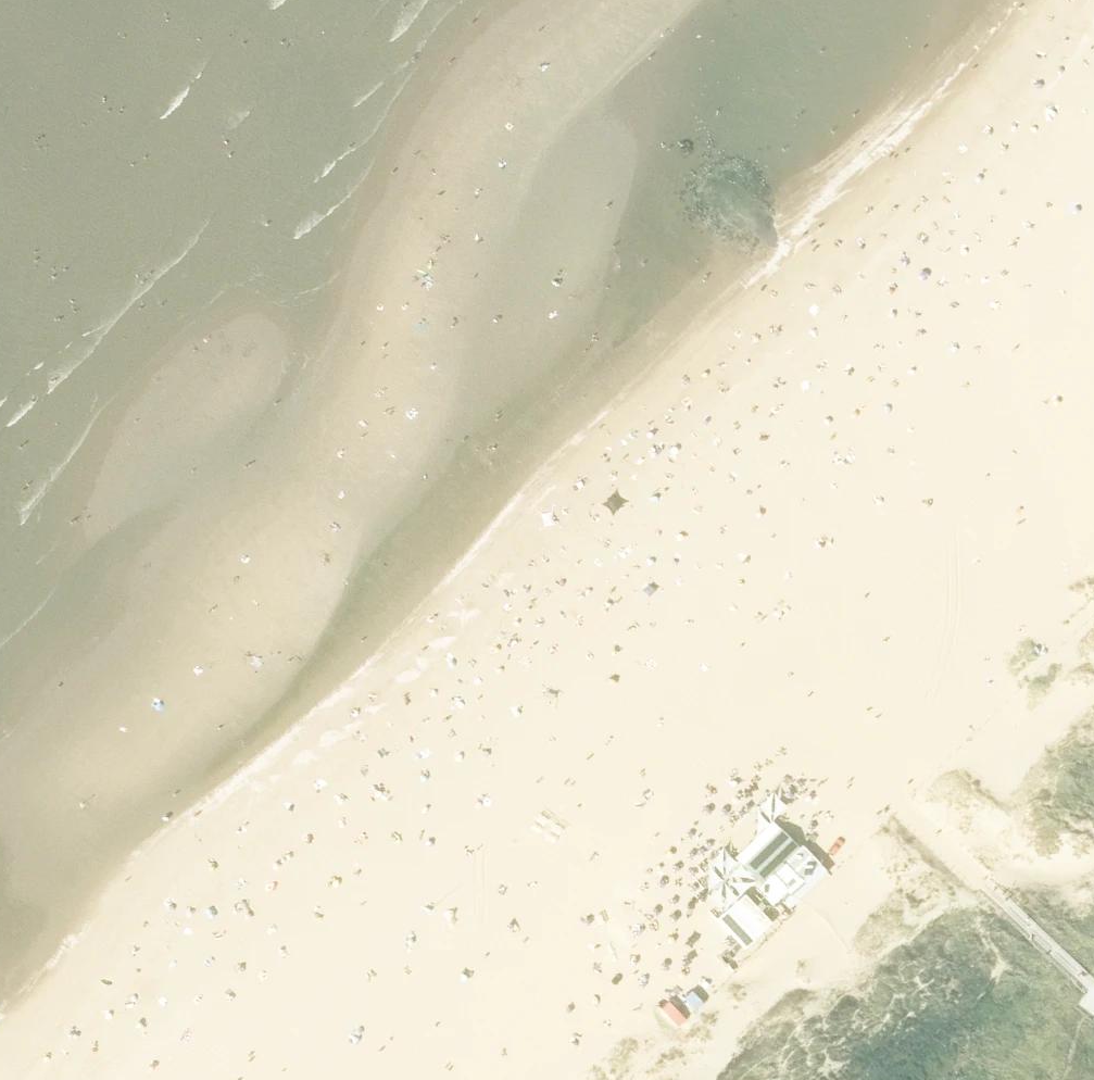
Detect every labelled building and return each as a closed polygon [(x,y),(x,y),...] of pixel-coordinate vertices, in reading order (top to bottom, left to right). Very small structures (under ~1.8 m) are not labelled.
[(828,873),(802,848),(799,851),(771,825),(737,860),(790,912),(828,873)]
